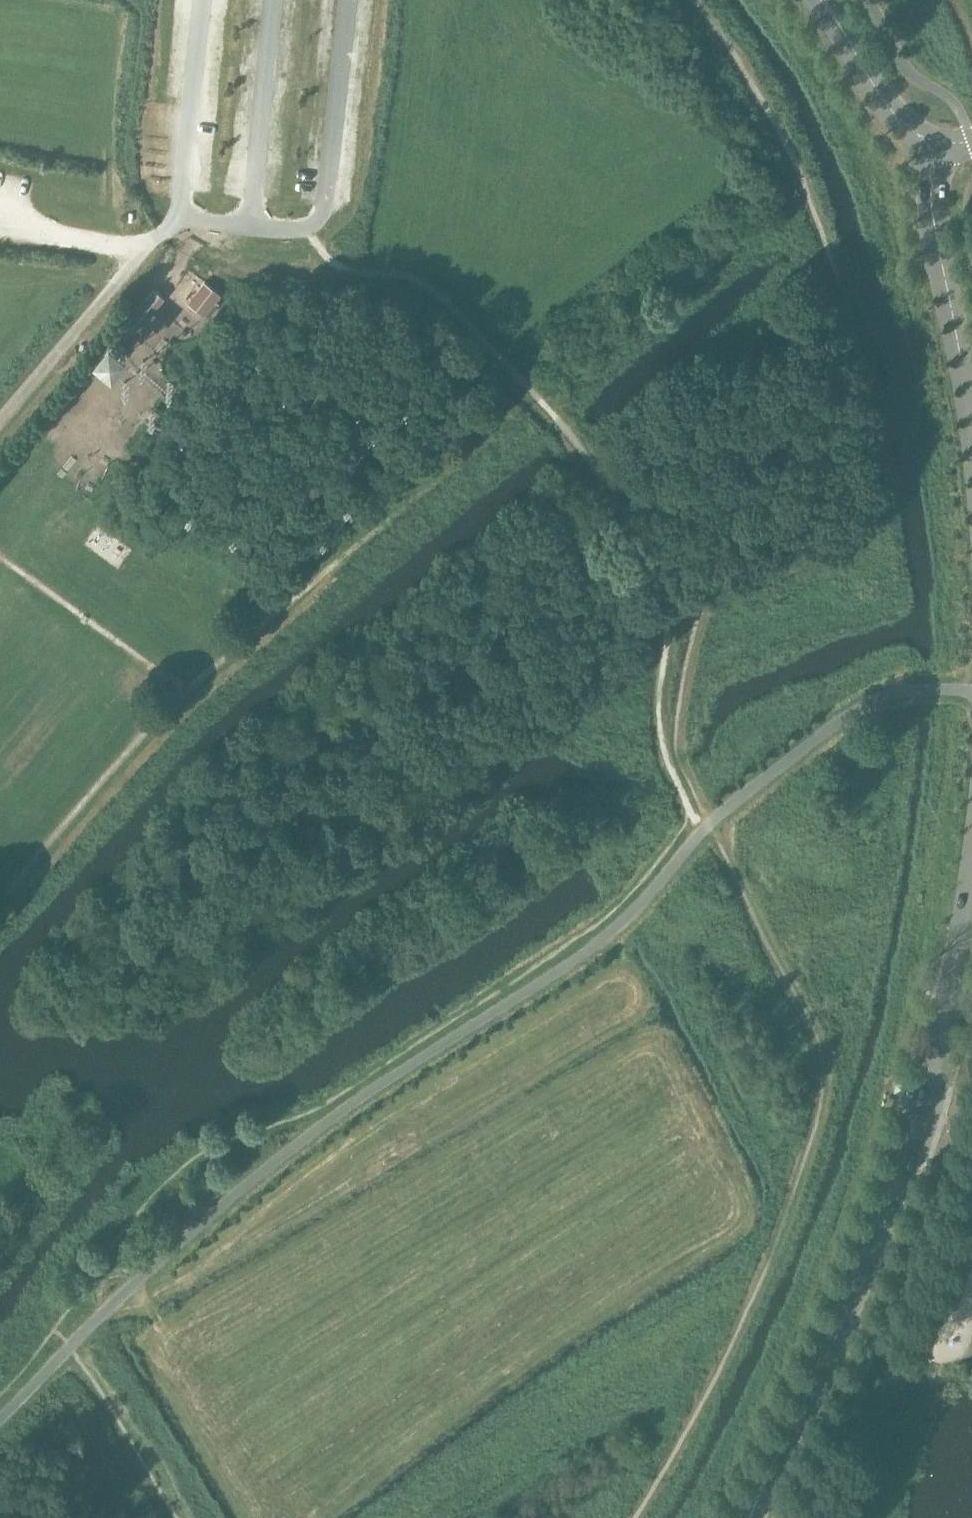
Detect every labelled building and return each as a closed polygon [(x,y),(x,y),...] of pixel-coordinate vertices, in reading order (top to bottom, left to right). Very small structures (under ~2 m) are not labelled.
[(205,280),(189,301),(205,313),(206,312),(209,314),(219,302),(216,299),(221,293),(205,280)] [(154,289),(128,320),(138,328),(164,296),(154,289)] [(113,364),(130,346),(112,329),(95,347),(113,364)]
